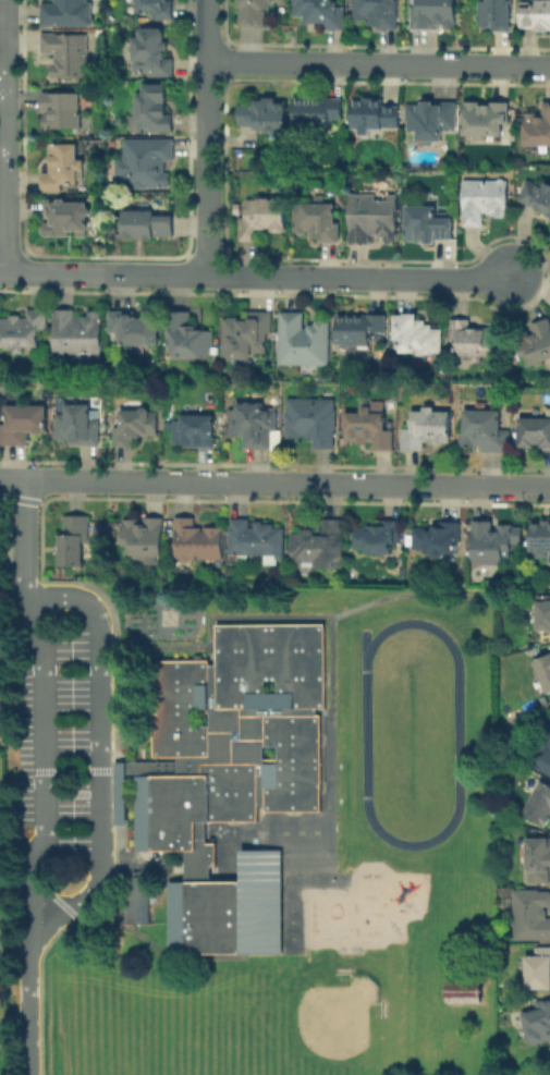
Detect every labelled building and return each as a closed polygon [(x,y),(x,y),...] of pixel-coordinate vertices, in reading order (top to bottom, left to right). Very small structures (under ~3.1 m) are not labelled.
[(51,4),(51,0),(91,0),(91,28),(44,28),(44,4),(51,4)] [(138,16),(138,0),(172,0),(172,22),(157,22),(157,16),(138,16)] [(240,28),(240,0),(271,0),(271,28),(240,28)] [(297,22),(297,0),(332,0),(332,3),(344,3),(344,32),(321,32),(321,22),(297,22)] [(354,24),(354,0),(400,0),(400,30),(369,30),(369,24),(354,24)] [(419,9),(419,0),(456,0),(456,29),(437,29),(437,32),(413,32),(413,9),(419,9)] [(484,32),(484,0),(512,0),(512,22),(517,22),(516,32),(484,32)] [(537,1),(549,1),(549,30),(521,30),(521,9),(537,9),(537,1)] [(136,30),(166,30),(166,57),(176,57),(176,76),(136,76),(136,30)] [(42,57),(42,37),(88,37),(88,81),(53,81),(53,57),(42,57)] [(167,101),(167,118),(174,118),(174,134),(139,134),(139,95),(148,95),(148,86),(173,86),(173,101),(167,101)] [(44,95),(83,95),(83,132),(44,132),(44,95)] [(278,98),(278,108),(288,108),(288,135),(257,134),(257,126),(237,126),(237,108),(246,108),(246,98),(278,98)] [(296,101),(344,101),(344,124),(332,124),(332,133),(296,133),(296,101)] [(392,102),(392,111),(401,111),(401,135),(355,135),(355,102),(392,102)] [(443,132),(443,144),(416,144),(416,132),(407,132),(407,103),(456,103),(456,132),(443,132)] [(502,134),(468,134),(468,106),(488,106),(488,103),(512,103),(512,124),(502,124),(502,134)] [(545,103),(549,104),(549,148),(526,148),(526,113),(545,113),(545,103)] [(120,160),(125,160),(125,142),(175,142),(175,166),(169,166),(169,188),(120,188),(120,160)] [(64,194),(42,194),(42,175),(53,175),(53,144),(78,144),(78,185),(64,185),(64,194)] [(484,228),(465,228),(465,181),(509,181),(509,209),(484,209),(484,228)] [(547,191),(549,183),(549,218),(520,201),(530,182),(547,191)] [(370,195),(370,201),(398,201),(398,235),(370,235),(370,245),(347,245),(349,195),(370,195)] [(47,235),(47,200),(89,200),(89,235),(47,235)] [(257,242),(244,242),(244,219),(247,219),(247,201),(284,201),(284,229),(257,229),(257,242)] [(333,208),(333,218),(339,218),(338,241),(317,241),(317,229),(309,229),(309,234),(297,234),(297,207),(333,208)] [(441,208),(441,217),(455,217),(455,245),(406,245),(406,208),(441,208)] [(123,215),(175,215),(175,241),(123,241),(123,215)] [(39,347),(2,347),(2,317),(26,317),(26,311),(46,311),(46,331),(39,331),(39,347)] [(75,311),(75,316),(102,316),(102,362),(56,362),(56,311),(75,311)] [(137,313),(137,320),(160,320),(160,346),(123,346),(123,331),(111,331),(111,313),(137,313)] [(169,355),(169,314),(194,314),(194,330),(215,330),(215,359),(180,359),(180,355),(169,355)] [(305,315),(304,330),(316,330),(316,323),(331,323),(331,366),(281,366),(281,315),(305,315)] [(225,316),(270,316),(270,359),(225,359),(225,316)] [(372,346),(340,346),(340,318),(386,319),(386,334),(372,334),(372,346)] [(419,318),(419,322),(427,322),(427,325),(433,325),(433,330),(441,330),(441,356),(402,356),(402,342),(396,342),(396,318),(419,318)] [(531,326),(549,319),(549,362),(528,370),(518,344),(536,338),(531,326)] [(479,320),(479,329),(497,329),(497,358),(459,358),(459,340),(452,340),(452,320),(479,320)] [(337,439),(337,451),(315,451),(315,439),(289,439),(289,401),(337,401),(337,439)] [(267,403),(267,410),(279,410),(279,433),(273,433),(273,451),(245,451),(245,436),(231,436),(231,411),(240,412),(240,403),(267,403)] [(387,428),(387,433),(394,433),(394,453),(375,453),(375,441),(346,441),(346,415),(365,415),(365,404),(387,404),(387,428)] [(91,406),(91,417),(99,417),(99,445),(59,445),(59,416),(69,416),(69,406),(91,406)] [(159,411),(159,435),(133,435),(133,445),(113,445),(113,426),(120,426),(120,410),(140,410),(143,406),(148,406),(152,410),(152,411),(159,411)] [(10,425),(10,408),(50,408),(49,438),(29,438),(29,448),(0,448),(0,425),(10,425)] [(412,425),(412,412),(453,412),(453,447),(425,447),(425,453),(405,453),(405,425),(412,425)] [(503,430),(503,449),(466,448),(466,414),(503,414),(503,430)] [(180,448),(180,418),(217,418),(217,448),(180,448)] [(518,419),(549,419),(549,450),(541,450),(541,445),(534,445),(534,449),(520,449),(518,419)] [(164,530),(164,559),(129,559),(129,545),(123,545),(123,527),(140,527),(140,530),(147,530),(147,517),(164,517),(164,530)] [(60,529),(65,529),(65,518),(87,518),(87,569),(60,569),(60,529)] [(540,520),(549,520),(549,561),(537,561),(537,553),(531,553),(530,525),(540,525),(540,520)] [(176,521),(196,521),(196,530),(224,530),(223,563),(175,563),(176,521)] [(294,534),(322,534),(322,521),(345,521),(344,572),(327,572),(327,569),(293,567),(294,534)] [(403,521),(403,550),(394,550),(394,558),(367,558),(367,550),(356,550),(357,528),(378,528),(378,521),(403,521)] [(431,527),(441,526),(441,523),(460,522),(461,557),(454,558),(454,562),(432,562),(432,554),(425,554),(424,550),(413,550),(413,528),(425,528),(425,532),(431,530),(431,527)] [(493,571),(474,571),(473,522),(491,522),(492,533),(497,533),(497,526),(512,525),(513,559),(502,564),(492,565),(493,571)] [(253,523),(253,527),(285,527),(285,564),(264,564),(264,554),(229,554),(229,523),(253,523)] [(535,602),(549,602),(549,634),(536,635),(535,602)] [(328,669),(329,712),(318,712),(318,719),(326,719),(328,816),(260,817),(260,824),(208,826),(209,842),(217,842),(217,868),(210,868),(211,883),(242,883),(241,854),(282,853),(284,952),(167,955),(166,883),(188,883),(188,853),(137,854),(136,824),(118,826),(115,764),(158,762),(156,663),(221,662),(221,630),(327,627),(328,669)] [(529,667),(549,655),(549,696),(549,697),(529,667)] [(529,765),(549,733),(549,776),(529,765)] [(540,781),(549,787),(549,819),(545,829),(518,815),(540,781)] [(525,841),(549,840),(549,875),(549,884),(527,885),(525,841)] [(151,927),(126,928),(124,878),(150,877),(151,927)] [(538,893),(549,892),(549,908),(545,908),(545,919),(549,919),(549,940),(512,941),(511,891),(538,890),(538,893)] [(535,949),(549,948),(549,991),(525,991),(524,958),(535,957),(535,949)] [(462,1002),(462,999),(480,999),(480,980),(446,980),(446,1002),(462,1002)] [(545,1003),(549,1003),(549,1043),(527,1046),(522,1012),(537,1012),(536,1001),(545,1001),(545,1003)]
